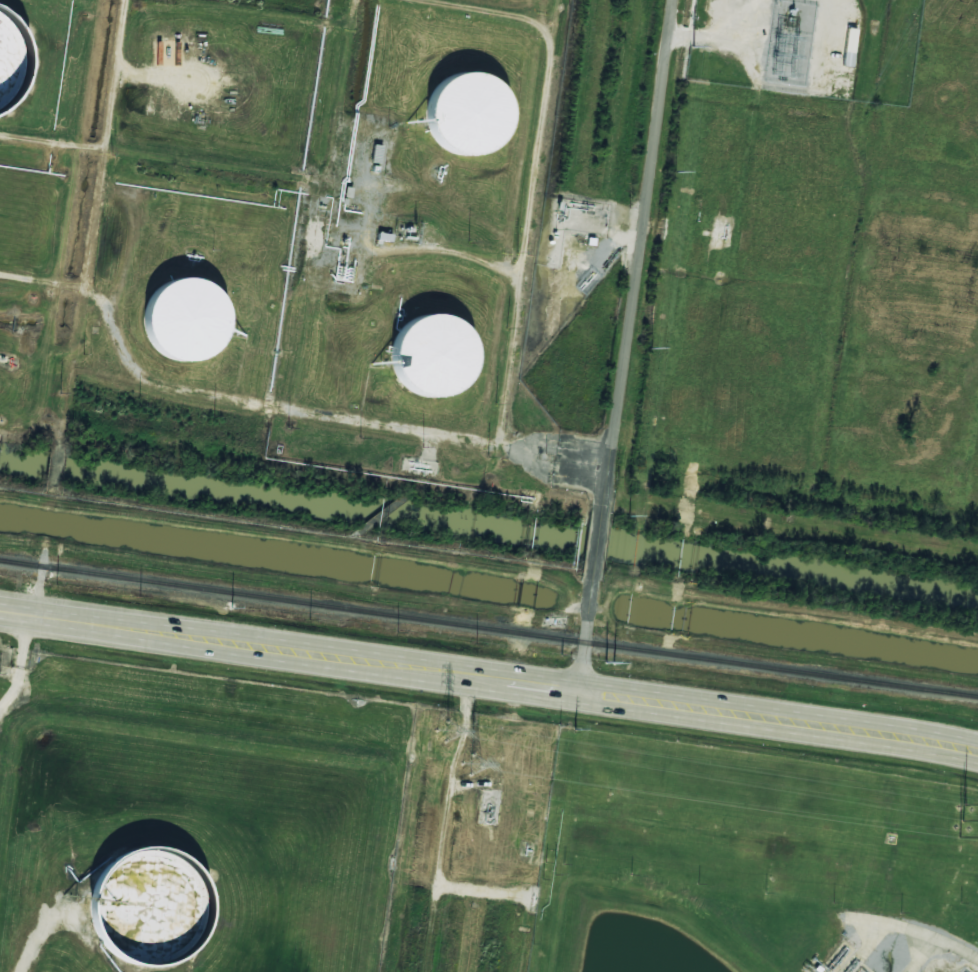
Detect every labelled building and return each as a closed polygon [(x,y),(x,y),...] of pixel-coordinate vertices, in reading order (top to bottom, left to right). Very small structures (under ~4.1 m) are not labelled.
[(2,104),(0,106),(0,25),(4,29),(13,47),(16,67),(12,86),(2,104)] [(440,151),(430,143),(422,131),(419,118),(421,105),(426,92),(436,83),(448,76),(461,74),(474,77),(486,84),(495,94),(500,106),(501,120),(498,133),(490,144),(479,152),(466,156),(453,156),(440,151)] [(157,359),(147,350),(139,339),(136,325),(138,312),(143,300),(153,290),(165,284),(178,282),(191,284),(203,291),(212,301),(217,314),(218,327),(215,340),(207,351),(196,359),(183,364),(170,363),(157,359)] [(404,397),(394,389),(387,377),(384,364),(385,351),(391,339),(400,329),(412,323),(425,321),(439,323),(450,330),(459,340),(465,352),(465,366),(462,379),(454,390),(443,398),(431,402),(417,402),(404,397)] [(682,558),(694,558),(694,541),(683,541),(682,558)] [(92,941),(85,925),(83,907),(87,889),(97,874),(112,863),(129,857),(147,857),(164,863),(178,874),(188,889),(193,906),(191,924),(184,941),(172,955),(156,963),(138,966),(120,963),(104,955),(92,941)]
